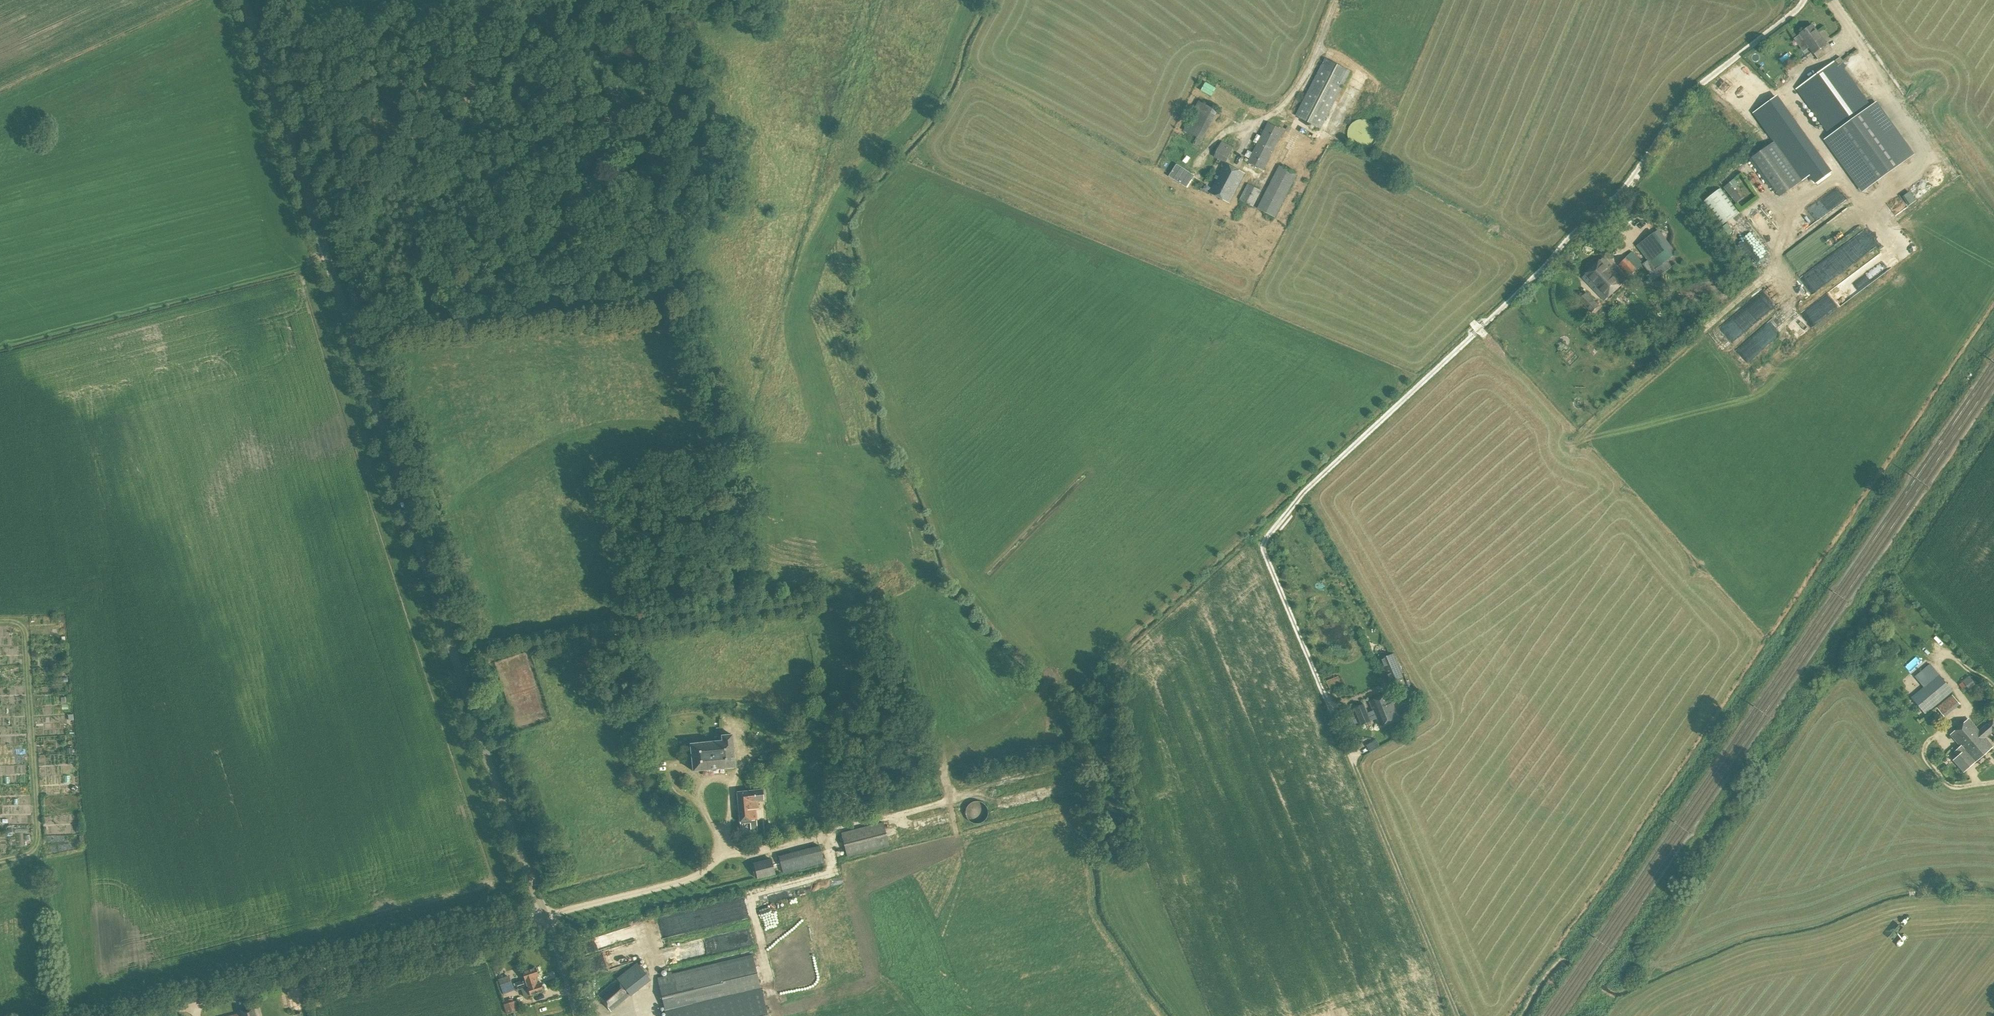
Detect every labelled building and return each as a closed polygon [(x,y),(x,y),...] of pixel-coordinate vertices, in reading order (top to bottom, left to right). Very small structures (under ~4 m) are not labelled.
[(1827,45),(1813,25),(1800,34),(1819,61),(1826,56),(1821,49),(1827,45)] [(1317,72),(1299,113),(1325,124),(1351,66),(1321,52),(1313,70),(1317,72)] [(1912,154),(1875,103),(1871,106),(1841,64),(1844,62),(1840,57),(1796,89),(1830,136),(1826,139),(1863,190),(1912,154)] [(1754,113),(1760,122),(1785,104),(1779,96),(1754,113)] [(1204,118),(1212,121),(1218,104),(1200,97),(1189,130),(1200,133),(1203,124),(1202,124),(1204,118)] [(1397,100),(1392,108),(1397,111),(1401,102),(1397,100)] [(1239,126),(1246,118),(1239,112),(1232,120),(1239,126)] [(1339,128),(1344,116),(1337,113),(1332,125),(1339,128)] [(1815,178),(1831,167),(1796,115),(1771,132),(1775,137),(1752,152),(1780,193),(1812,172),(1815,178)] [(1288,133),(1284,143),(1294,147),(1299,138),(1288,133)] [(1234,148),(1222,142),(1215,157),(1226,163),(1234,148)] [(1298,169),(1303,161),(1304,162),(1306,158),(1295,153),(1289,165),(1298,169)] [(1280,214),(1297,169),(1278,161),(1268,188),(1249,181),(1242,200),(1280,214)] [(1187,188),(1195,176),(1176,164),(1169,176),(1187,188)] [(1210,193),(1229,203),(1244,174),(1225,164),(1210,193)] [(1729,183),(1723,187),(1736,203),(1742,198),(1734,188),(1738,185),(1734,179),(1729,183)] [(1926,192),(1921,185),(1906,197),(1911,203),(1926,192)] [(1761,206),(1749,217),(1770,240),(1782,229),(1761,206)] [(1636,246),(1655,270),(1673,257),(1655,232),(1636,246)] [(1799,264),(1817,255),(1812,245),(1794,255),(1799,264)] [(1619,265),(1630,277),(1644,264),(1633,253),(1619,265)] [(1582,278),(1604,301),(1626,281),(1604,258),(1582,278)] [(1840,270),(1828,259),(1807,282),(1819,292),(1840,270)] [(1579,300),(1591,313),(1599,306),(1587,293),(1579,300)] [(1734,355),(1739,349),(1734,343),(1728,349),(1734,355)] [(1918,620),(1913,626),(1919,631),(1924,625),(1918,620)] [(40,642),(50,641),(50,632),(30,633),(30,643),(40,642)] [(1392,682),(1403,677),(1393,654),(1382,658),(1392,682)] [(1931,665),(1916,678),(1926,689),(1930,695),(1946,683),(1939,675),(1931,665)] [(1339,677),(1327,681),(1330,689),(1342,684),(1339,677)] [(1926,689),(1914,698),(1919,704),(1926,712),(1953,691),(1946,683),(1930,695),(1926,689)] [(1355,708),(1362,725),(1371,721),(1371,720),(1377,718),(1380,726),(1399,718),(1389,694),(1370,702),(1374,711),(1368,713),(1365,704),(1355,708)] [(1937,707),(1945,717),(1960,704),(1952,695),(1937,707)] [(61,711),(50,711),(49,720),(61,720),(61,711)] [(1961,747),(1975,762),(1992,747),(1985,739),(1978,732),(1968,720),(1951,735),(1961,747)] [(1985,739),(1993,732),(1993,733),(1993,721),(1993,720),(1978,732),(1985,739)] [(723,741),(711,742),(690,744),(693,771),(714,769),(735,767),(732,735),(722,736),(723,741)] [(1975,762),(1961,747),(1958,750),(1961,754),(1954,761),(1964,772),(1975,762)] [(28,781),(28,771),(25,771),(25,758),(15,757),(15,772),(18,772),(18,781),(28,781)] [(836,780),(833,764),(823,766),(826,782),(836,780)] [(8,772),(0,772),(0,780),(8,780),(8,772)] [(762,790),(737,792),(740,822),(741,822),(742,831),(757,830),(756,820),(757,820),(755,809),(759,809),(758,801),(763,800),(762,790)] [(73,791),(52,792),(52,800),(58,800),(58,799),(74,799),(73,791)] [(28,812),(29,801),(25,801),(25,793),(17,792),(16,803),(0,802),(0,811),(2,811),(1,819),(20,820),(21,812),(28,812)] [(986,806),(983,803),(978,801),(975,801),(972,802),(969,804),(967,806),(966,809),(965,812),(966,815),(967,818),(969,821),(973,823),(977,824),(981,823),(985,820),(987,817),(988,814),(988,810),(986,806)] [(935,810),(923,811),(924,824),(936,822),(935,810)] [(841,858),(889,846),(882,822),(841,832),(845,847),(839,849),(841,858)] [(804,868),(804,869),(811,868),(828,863),(823,846),(820,847),(820,846),(778,856),(779,860),(782,871),(783,873),(804,868)] [(754,864),(751,865),(754,877),(757,876),(758,879),(775,875),(772,859),(754,864)] [(648,941),(656,944),(663,925),(655,922),(648,941)] [(752,955),(657,977),(666,1015),(766,1015),(752,955)] [(502,970),(503,967),(501,963),(496,962),(493,964),(492,968),(494,971),(499,972),(502,970)] [(521,981),(515,983),(517,987),(537,980),(536,977),(538,976),(535,968),(522,972),(525,980),(521,982),(521,981)] [(514,989),(509,976),(498,980),(502,993),(514,989)] [(611,1012),(630,995),(616,978),(597,994),(611,1012)] [(538,983),(537,980),(517,987),(518,991),(528,987),(530,995),(543,991),(540,983),(538,983)] [(503,1004),(507,1014),(517,1010),(514,1001),(503,1004)] [(227,1015),(254,1015),(252,1008),(241,1011),(241,1012),(227,1015)]
